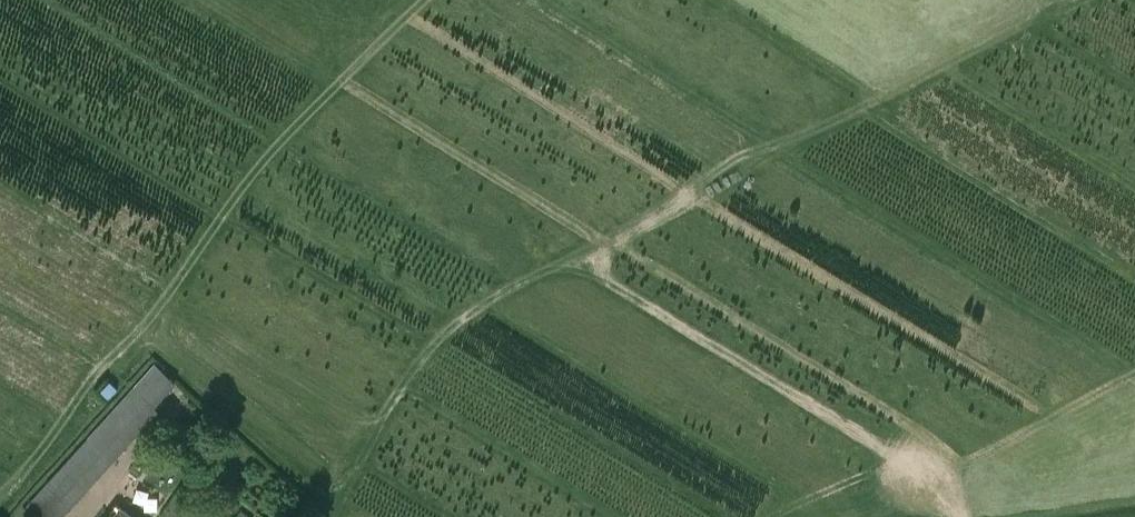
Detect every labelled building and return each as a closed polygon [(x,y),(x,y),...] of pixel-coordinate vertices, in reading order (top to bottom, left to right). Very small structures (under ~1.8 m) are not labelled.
[(176,381),(155,361),(25,505),(38,516),(60,516),(159,409),(155,405),(176,381)] [(194,511),(179,500),(166,516),(189,516),(194,511)] [(120,505),(111,516),(135,516),(120,505)]
